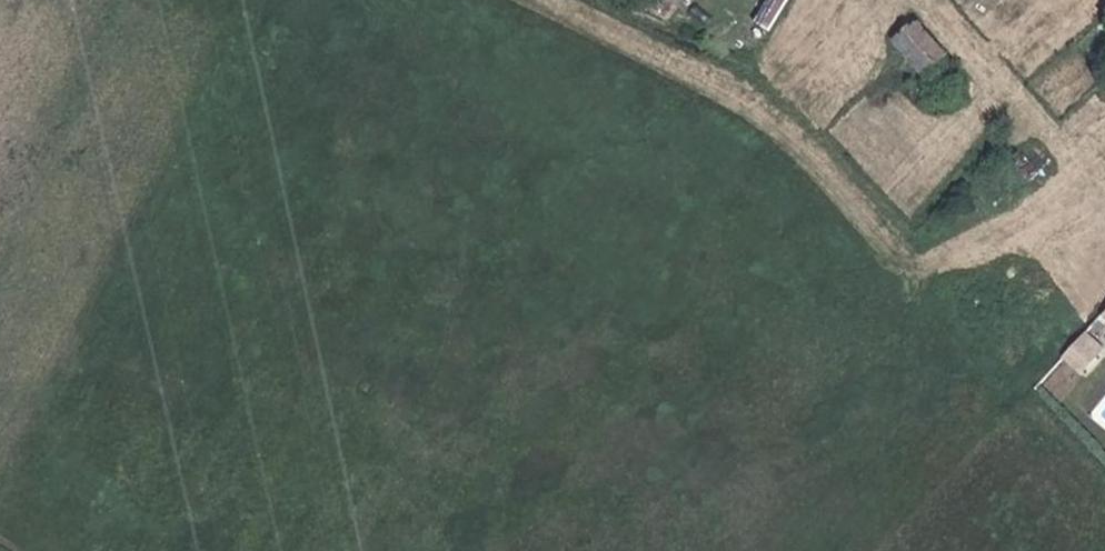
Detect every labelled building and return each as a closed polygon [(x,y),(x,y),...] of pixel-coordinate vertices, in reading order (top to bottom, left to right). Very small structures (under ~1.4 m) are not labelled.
[(946,81),(914,46),(897,63),(929,96),(946,81)] [(1061,352),(1088,379),(1104,362),(1104,308),(1061,352)]
